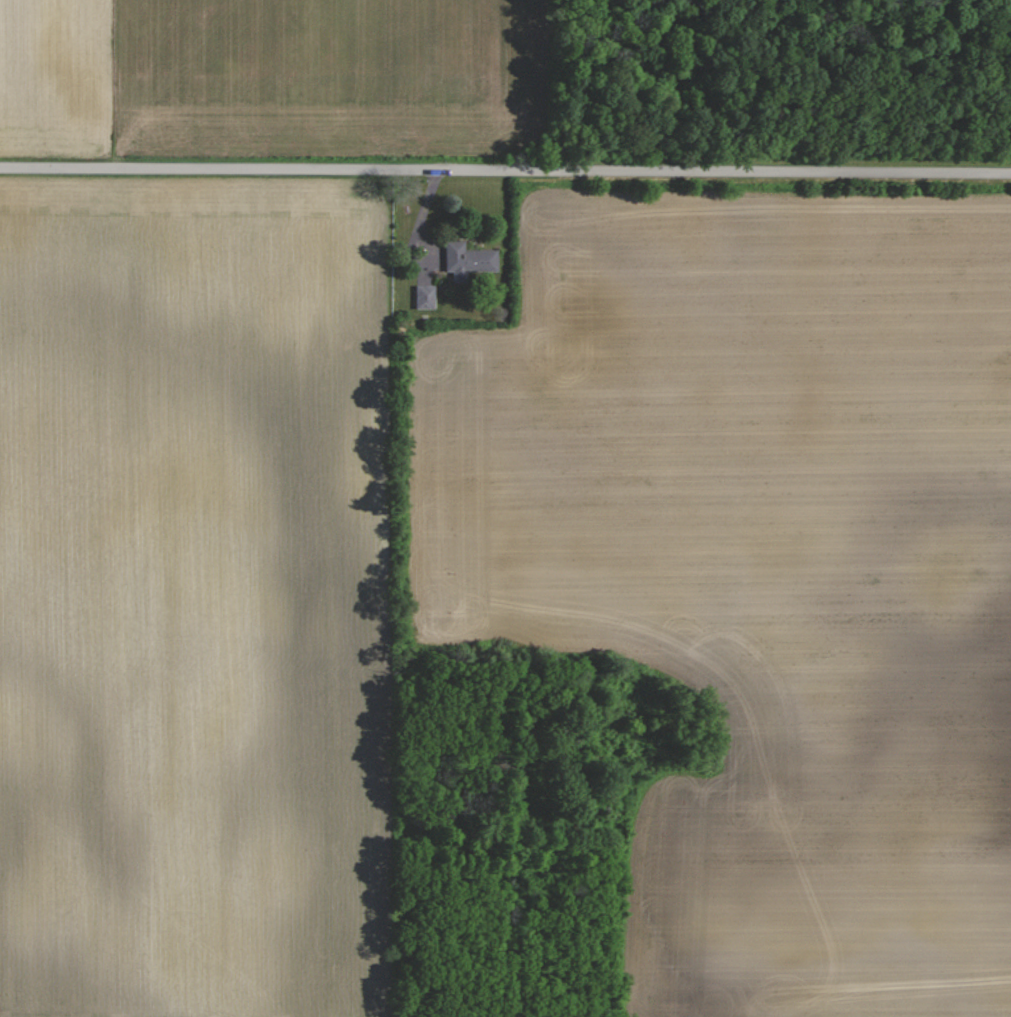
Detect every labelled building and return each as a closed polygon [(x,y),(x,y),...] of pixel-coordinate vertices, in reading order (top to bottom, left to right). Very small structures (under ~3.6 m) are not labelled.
[(500,249),(467,250),(467,241),(446,241),(447,271),(454,271),(454,282),(479,281),(479,273),(501,273),(500,249)] [(437,308),(437,285),(417,285),(418,308),(437,308)]
